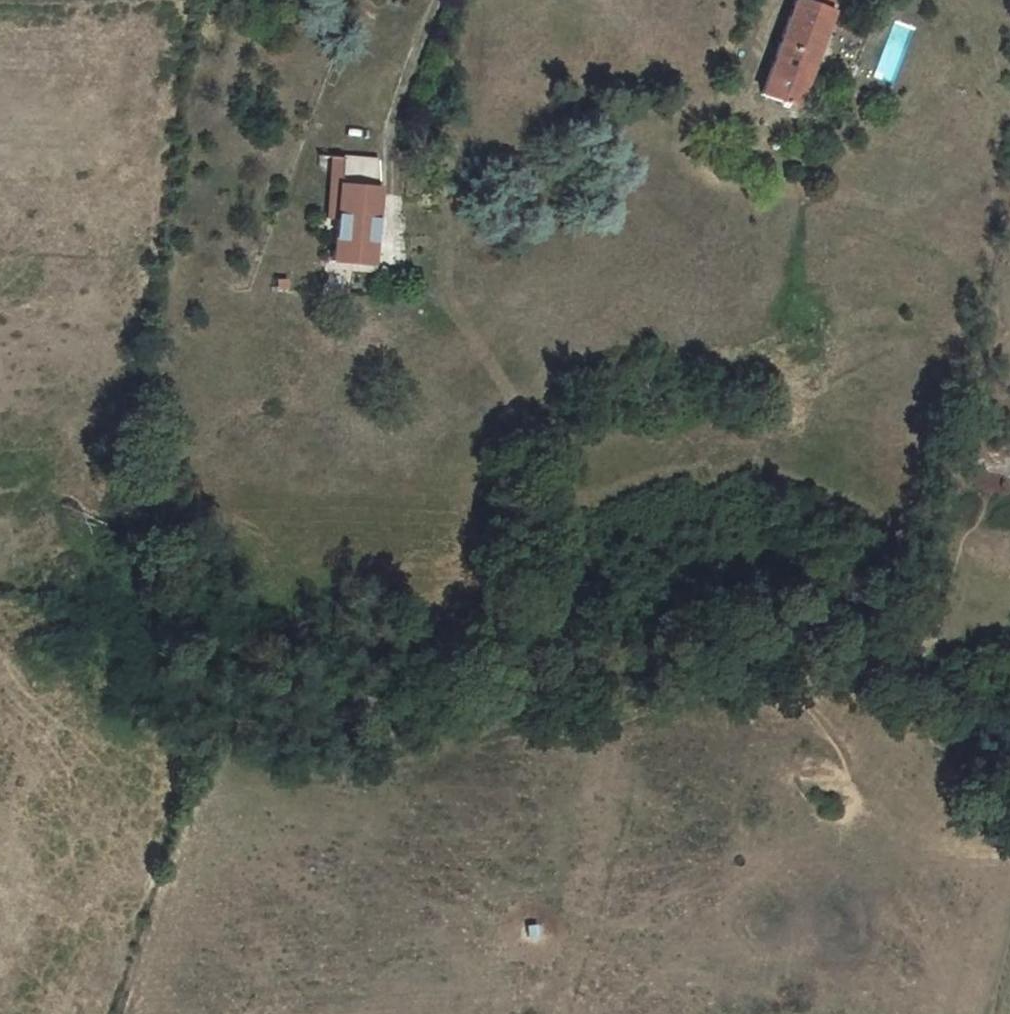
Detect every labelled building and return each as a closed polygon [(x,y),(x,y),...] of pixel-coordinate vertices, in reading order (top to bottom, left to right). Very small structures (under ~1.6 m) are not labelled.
[(762,95),(788,104),(805,58),(813,62),(831,13),(828,12),(832,0),(797,0),(797,1),(795,0),(762,95)] [(805,58),(788,104),(796,108),(813,62),(805,58)] [(328,219),(329,219),(336,219),(340,185),(342,157),(334,157),(328,219)] [(342,157),(340,185),(378,189),(378,180),(377,161),(342,157)] [(378,189),(340,185),(336,219),(329,219),(327,234),(335,235),(332,261),(370,265),(378,189)] [(974,438),(968,465),(1009,477),(1009,448),(974,438)]
